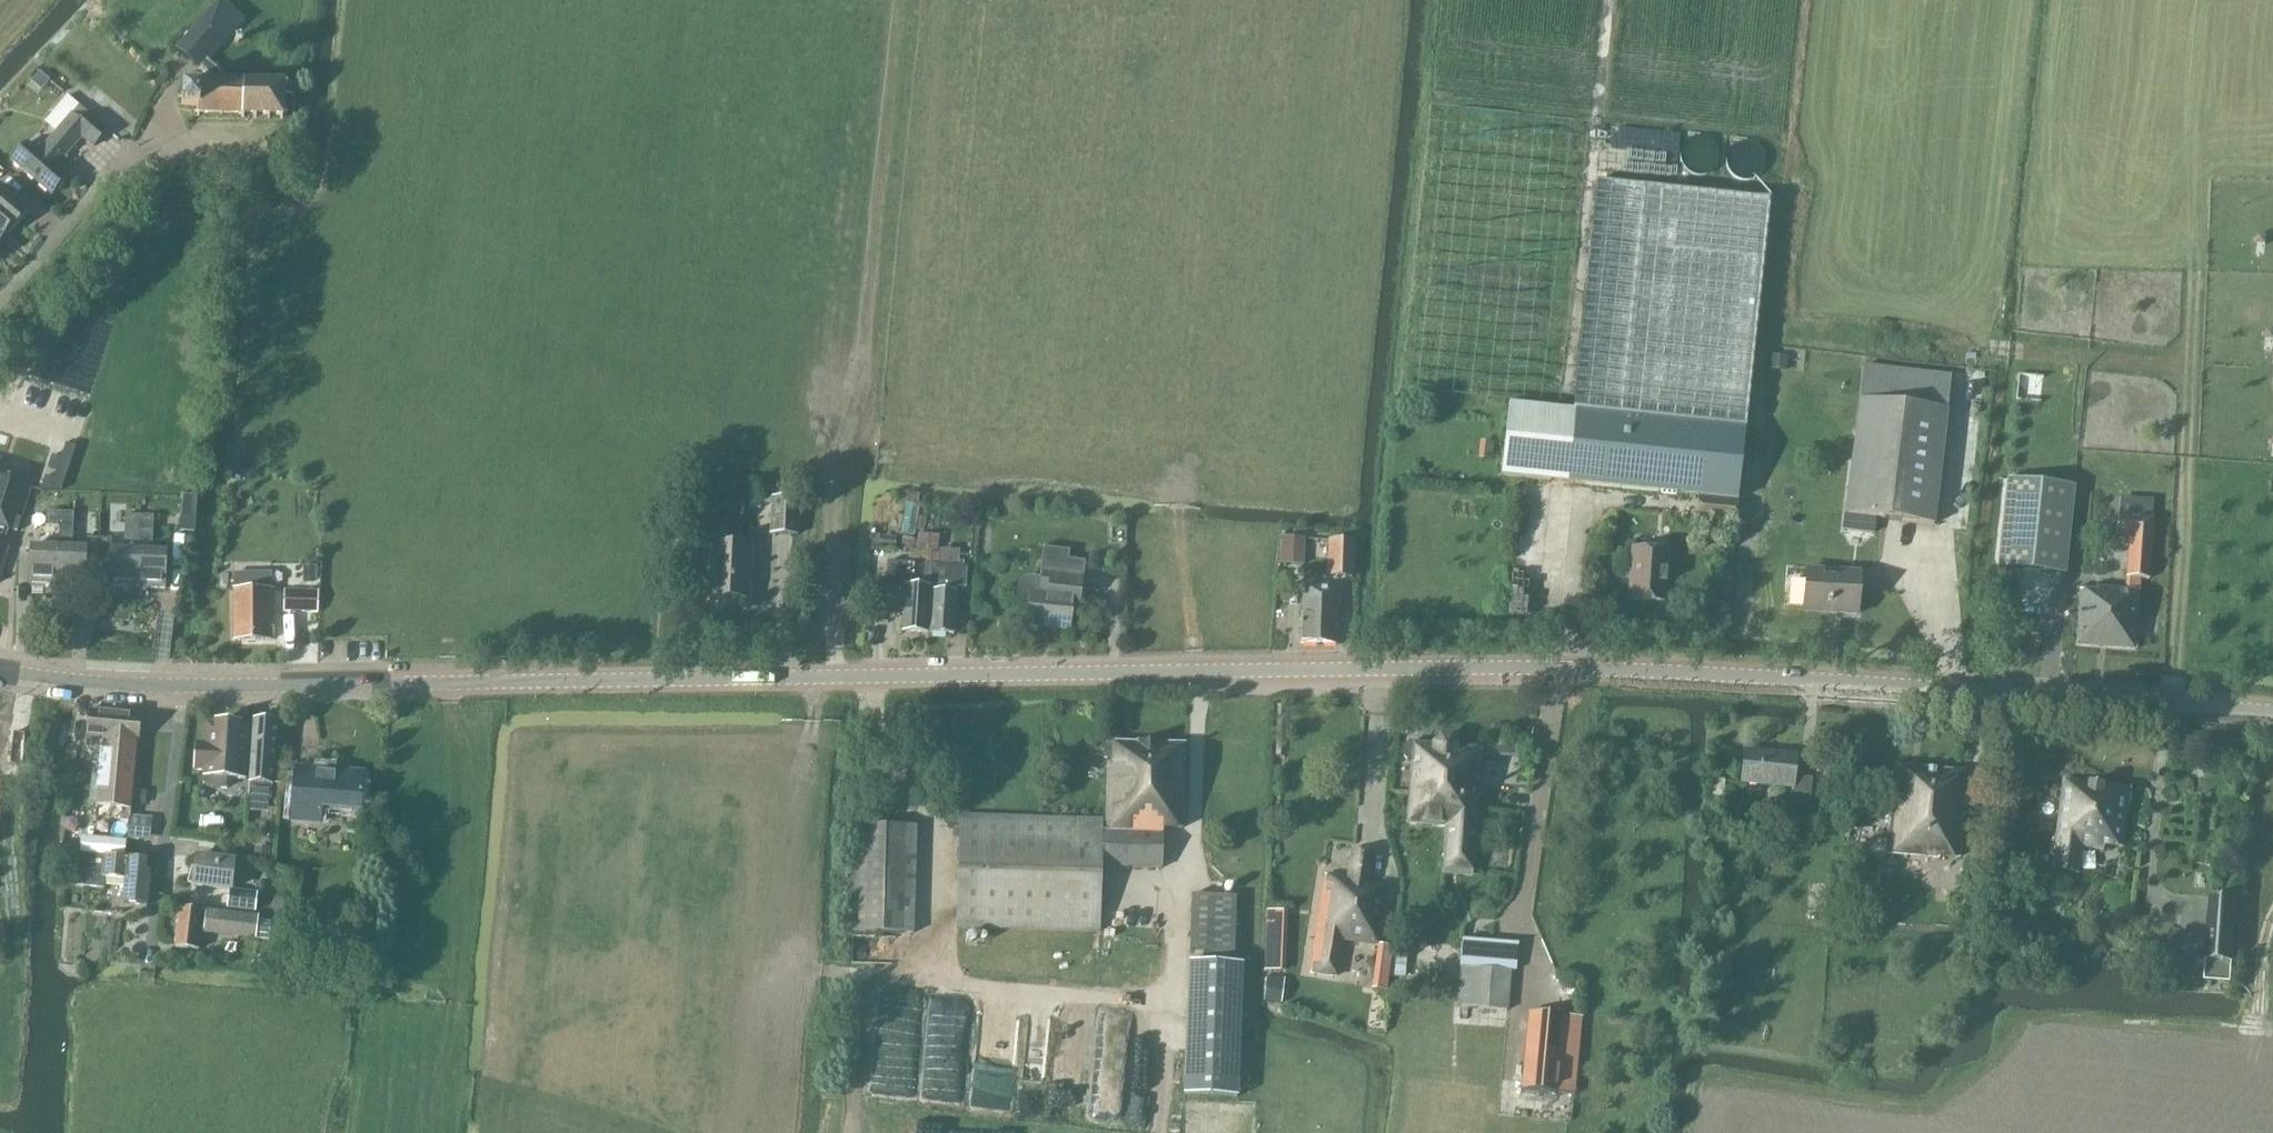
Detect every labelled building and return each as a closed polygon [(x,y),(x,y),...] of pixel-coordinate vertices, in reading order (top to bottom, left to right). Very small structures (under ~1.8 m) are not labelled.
[(221,2),(177,50),(188,60),(191,57),(215,79),(215,80),(199,79),(199,87),(182,86),(182,95),(182,101),(182,106),(198,106),(198,113),(220,114),(249,115),(253,115),(268,115),(284,115),(285,96),(294,96),(294,84),(286,84),(286,82),(236,81),(226,81),(226,78),(206,60),(242,21),(221,2)] [(42,119),(54,129),(78,101),(65,90),(42,119)] [(28,142),(13,161),(53,195),(68,178),(58,170),(68,158),(66,157),(82,139),(94,148),(109,130),(80,105),(76,109),(41,152),(36,148),(28,142)] [(1746,429),(1745,430),(1746,430),(1770,200),(1598,182),(1573,411),(1746,429)] [(7,231),(11,234),(31,211),(0,185),(0,240),(7,231)] [(2258,236),(2257,244),(2266,245),(2267,237),(2258,236)] [(1771,356),(1770,369),(1786,370),(1788,358),(1771,356)] [(1846,515),(1875,518),(1935,525),(1948,411),(1947,411),(1952,375),(1864,365),(1860,400),(1858,400),(1846,515)] [(1746,429),(1573,411),(1509,404),(1501,476),(1566,483),(1700,497),(1738,501),(1745,430),(1746,429)] [(1479,438),(1479,454),(1493,454),(1492,438),(1479,438)] [(46,477),(42,490),(62,491),(76,447),(66,444),(61,459),(52,456),(49,467),(58,470),(54,479),(46,477)] [(13,540),(4,537),(6,531),(10,532),(29,473),(0,464),(0,583),(13,540)] [(1998,568),(2064,575),(2074,488),(2008,480),(1998,568)] [(779,497),(777,532),(771,532),(771,533),(777,533),(798,534),(799,498),(779,497),(773,496),(772,497),(779,497)] [(1700,497),(1698,518),(1736,522),(1738,501),(1700,497)] [(60,526),(61,512),(47,512),(46,526),(60,526)] [(98,572),(100,538),(87,537),(86,548),(73,548),(74,513),(61,512),(60,526),(59,547),(57,585),(86,587),(87,571),(98,572)] [(137,589),(140,516),(126,515),(124,549),(112,548),(112,538),(103,538),(100,538),(98,572),(109,573),(109,587),(137,589)] [(1846,515),(1844,531),(1873,534),(1875,518),(1846,515)] [(2154,517),(2118,515),(2117,537),(2130,538),(2127,577),(2150,579),(2154,517)] [(140,516),(137,589),(166,590),(167,551),(152,551),(154,516),(140,516)] [(1304,566),(1305,537),(1281,536),(1280,565),(1304,566)] [(924,539),(923,550),(937,551),(937,540),(924,539)] [(1353,577),(1354,540),(1329,539),(1328,577),(1353,577)] [(748,599),(751,544),(713,542),(711,597),(748,599)] [(57,585),(59,547),(31,546),(28,584),(57,585)] [(1666,602),(1669,551),(1632,549),(1629,600),(1666,602)] [(927,560),(927,565),(888,562),(886,588),(905,589),(901,632),(928,633),(932,552),(911,551),(911,559),(927,560)] [(934,552),(932,552),(928,633),(955,634),(958,591),(957,591),(958,588),(966,588),(968,567),(939,565),(940,554),(934,554),(934,552)] [(1020,588),(1019,593),(1019,597),(1021,602),(1025,605),(1029,607),(1027,625),(1069,630),(1072,609),(1078,610),(1081,578),(1083,562),(1068,560),(1046,558),(1044,571),(1042,571),(1041,583),(1033,582),(1028,583),(1023,585),(1020,588)] [(1858,614),(1860,570),(1805,568),(1803,611),(1858,614)] [(1337,645),(1339,585),(1303,584),(1301,644),(1337,645)] [(319,589),(284,587),(284,611),(318,612),(319,589)] [(2077,644),(2076,646),(2136,650),(2136,648),(2135,648),(2139,592),(2126,591),(2097,589),(2097,592),(2080,591),(2080,593),(2081,593),(2080,608),(2079,608),(2079,610),(2077,644)] [(274,590),(234,591),(235,641),(271,641),(271,621),(275,621),(274,590)] [(130,804),(131,804),(137,744),(140,715),(90,710),(85,748),(101,750),(95,806),(129,810),(130,804)] [(254,721),(250,775),(249,797),(271,799),(273,784),(274,784),(278,722),(275,722),(275,719),(272,715),(260,715),(256,718),(256,721),(254,721)] [(217,722),(217,724),(208,724),(206,743),(197,743),(195,769),(204,770),(203,782),(207,786),(227,788),(228,777),(245,779),(250,727),(240,726),(240,723),(237,723),(233,719),(225,718),(220,722),(217,722)] [(1183,829),(1186,743),(1107,742),(1105,832),(1163,833),(1164,828),(1183,829)] [(1412,765),(1410,788),(1433,790),(1433,795),(1479,799),(1483,749),(1410,742),(1410,744),(1404,747),(1403,757),(1408,761),(1408,764),(1412,765)] [(1791,805),(1810,807),(1813,778),(1794,776),(1797,755),(1745,750),(1741,784),(1792,790),(1791,805)] [(1895,764),(1889,828),(1887,855),(1941,860),(1941,858),(1960,860),(1969,772),(1895,764)] [(296,767),(291,823),(322,826),(323,811),(360,814),(364,772),(296,767)] [(2131,789),(2064,781),(2052,871),(2079,874),(2082,848),(2105,851),(2105,846),(2123,849),(2131,789)] [(1473,873),(1479,799),(1433,795),(1433,790),(1410,788),(1407,825),(1446,827),(1442,870),(1473,873)] [(1740,809),(1725,809),(1726,825),(1741,824),(1740,809)] [(1163,835),(1163,833),(1105,832),(1103,832),(1103,818),(959,814),(956,929),(1100,932),(1102,868),(1163,870),(1163,835)] [(915,934),(918,826),(856,825),(852,932),(915,934)] [(1879,831),(1878,839),(1886,840),(1887,832),(1879,831)] [(112,839),(110,856),(125,857),(127,840),(112,839)] [(1327,875),(1311,973),(1337,977),(1343,938),(1380,943),(1388,889),(1369,886),(1373,854),(1353,851),(1349,879),(1327,875)] [(127,859),(78,856),(70,855),(67,886),(104,890),(105,880),(123,882),(121,906),(147,908),(150,872),(147,872),(148,861),(127,859)] [(257,913),(259,893),(233,890),(236,860),(196,855),(192,887),(229,892),(227,909),(257,913)] [(2016,876),(2015,889),(2026,889),(2027,877),(2016,876)] [(1191,895),(1188,953),(1214,955),(1235,956),(1237,898),(1191,895)] [(2234,961),(2238,899),(2212,897),(2207,959),(2234,961)] [(1263,964),(1283,965),(1285,906),(1265,905),(1263,964)] [(200,950),(203,928),(205,913),(205,911),(179,908),(175,947),(200,950)] [(204,933),(256,939),(258,922),(259,917),(206,911),(204,933)] [(1518,944),(1462,940),(1457,1006),(1469,1007),(1508,1011),(1511,971),(1516,972),(1518,944)] [(1379,944),(1373,989),(1387,991),(1393,946),(1379,944)] [(1234,1097),(1241,964),(1188,961),(1181,1095),(1234,1097)] [(1266,981),(1264,1001),(1282,1003),(1284,984),(1266,981)] [(1530,1013),(1523,1089),(1563,1093),(1570,1017),(1530,1013)]
